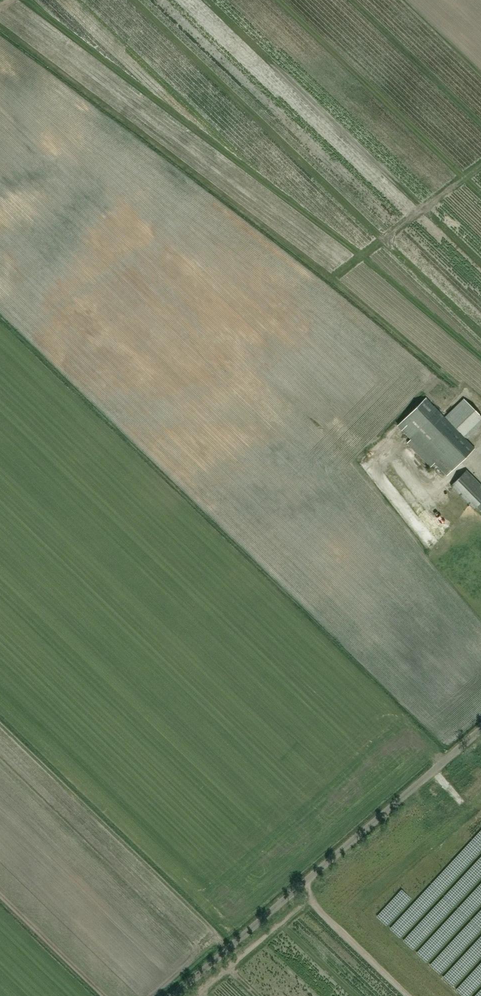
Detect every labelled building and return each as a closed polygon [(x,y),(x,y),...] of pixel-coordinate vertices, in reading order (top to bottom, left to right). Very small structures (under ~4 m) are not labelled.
[(475,448),(459,432),(445,417),(426,397),(398,425),(411,438),(407,442),(431,466),(435,462),(447,475),(475,448)] [(480,424),(480,414),(466,398),(447,416),(464,434),(472,427),(475,429),(480,424)] [(480,502),(480,485),(466,470),(451,486),(474,509),(480,502)] [(470,771),(463,773),(464,781),(459,782),(460,789),(473,787),(470,771)]
